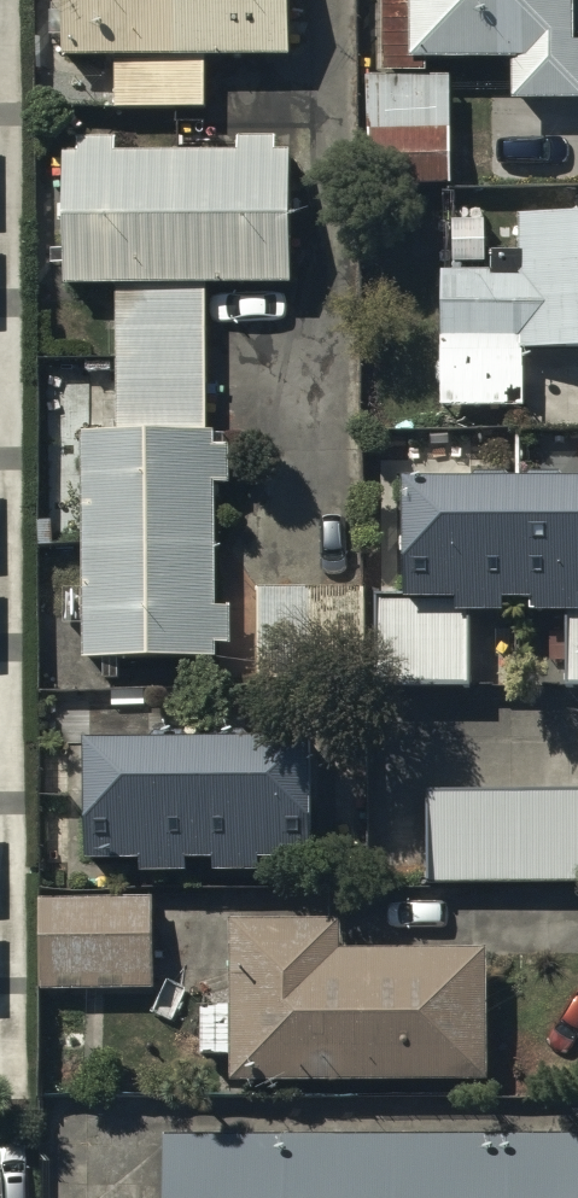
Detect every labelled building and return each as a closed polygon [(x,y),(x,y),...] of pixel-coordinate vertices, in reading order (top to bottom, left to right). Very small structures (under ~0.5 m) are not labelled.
[(61,66),(116,66),(116,116),(205,116),(205,67),(291,67),(291,0),(61,0),(61,66)] [(382,83),(369,83),(371,195),(450,193),(449,84),(426,84),(426,73),(514,72),(515,111),(577,110),(577,52),(574,52),(573,0),(381,0),(382,83)] [(113,147),(81,147),(81,162),(66,161),(66,295),(115,294),(115,447),(82,447),(81,669),(217,669),(217,653),(227,653),(227,616),(214,616),(214,491),(230,491),(230,453),(214,453),(214,441),(208,441),(208,386),(215,385),(215,342),(208,342),(208,294),(292,294),(292,157),(274,157),(274,142),(236,142),(236,164),(113,164),(113,147)] [(444,283),(444,414),(525,414),(526,360),(577,360),(577,223),(518,223),(518,261),(491,261),(491,282),(444,283)] [(406,500),(406,614),(378,614),(377,694),(468,694),(468,625),(503,626),(503,615),(530,615),(530,625),(569,625),(569,695),(577,695),(577,501),(406,500)] [(259,594),(259,688),(364,688),(364,594),(311,594),(311,581),(263,581),(263,594),(259,594)] [(313,746),(90,746),(90,857),(146,857),(145,871),(189,871),(189,858),(216,858),(216,871),(261,871),(261,855),(313,856),(313,746)] [(429,801),(430,890),(577,889),(577,798),(429,801)] [(151,906),(41,906),(41,999),(151,999),(151,906)] [(341,933),(229,934),(230,1015),(197,1015),(198,1069),(233,1069),(233,1088),(492,1086),(491,962),(341,963),(341,933)] [(166,1197),(577,1197),(577,1146),(166,1144),(166,1197)]
